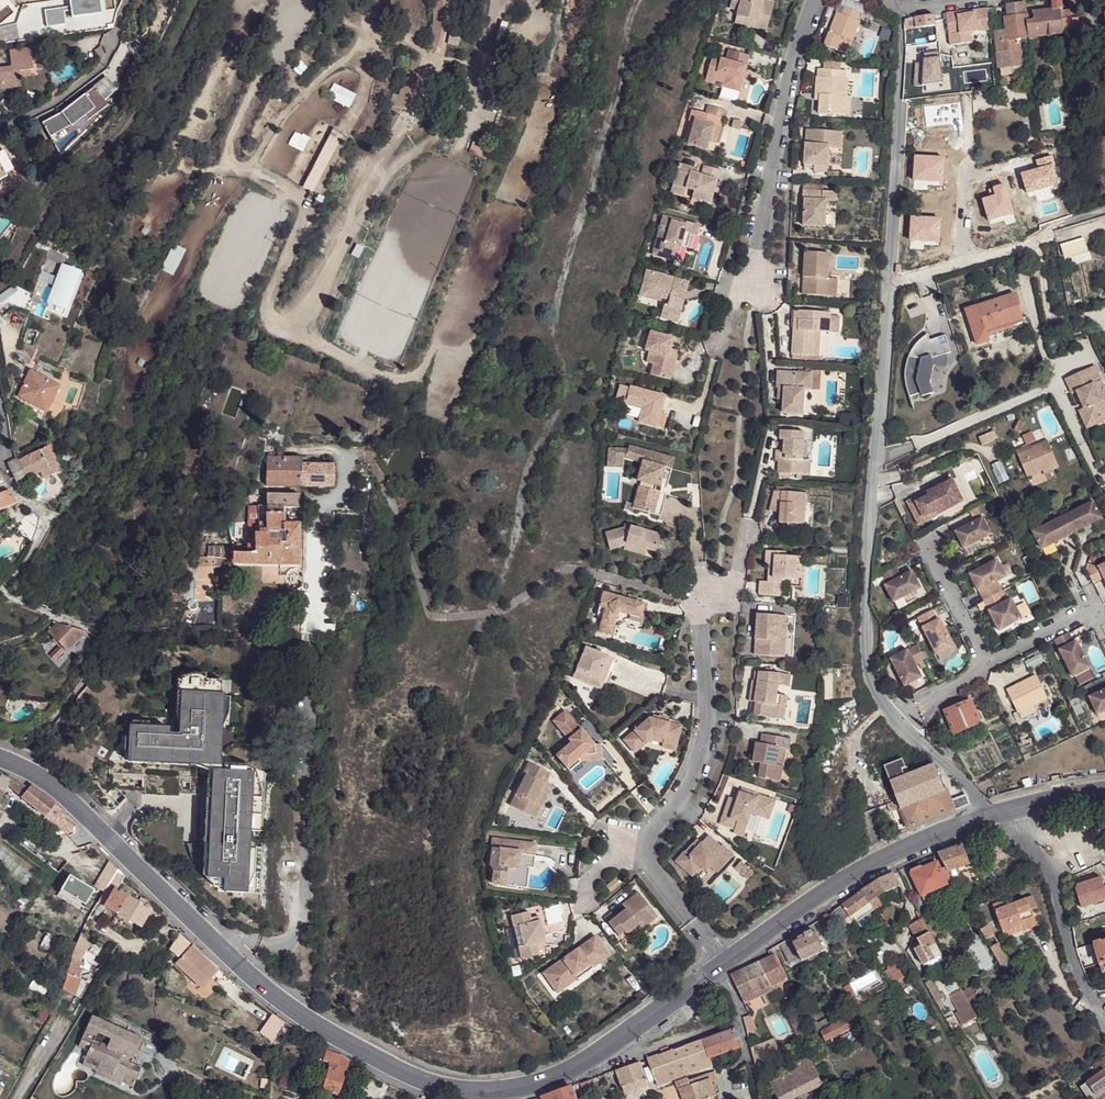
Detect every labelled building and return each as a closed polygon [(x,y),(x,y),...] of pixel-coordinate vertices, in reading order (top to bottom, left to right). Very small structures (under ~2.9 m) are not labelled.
[(752,29),(762,32),(769,5),(754,0),(729,0),(726,9),(734,11),(732,17),(754,23),(752,29)] [(1062,13),(1060,1),(1050,2),(1051,12),(1031,15),(1032,24),(1026,25),(1027,39),(1064,35),(1062,13)] [(1014,41),(1027,39),(1026,25),(1024,5),(1005,8),(1007,20),(1003,20),(1005,33),(1006,42),(1014,41)] [(842,9),(839,17),(854,22),(857,14),(842,9)] [(977,21),(978,27),(986,26),(984,10),(976,11),(977,21)] [(966,12),(968,22),(977,21),(976,11),(966,12)] [(949,47),(965,45),(964,34),(969,33),(969,29),(968,22),(966,12),(944,15),(949,47)] [(1068,12),(1062,13),(1064,35),(1073,34),(1072,21),(1069,21),(1068,12)] [(854,22),(839,17),(833,15),(821,46),(845,55),(857,23),(854,22)] [(730,24),(752,29),(754,23),(732,17),(730,24)] [(904,22),(904,31),(934,27),(933,17),(911,19),(910,18),(907,18),(905,20),(904,22)] [(1015,43),(1014,41),(1006,42),(1005,33),(994,34),(994,39),(992,39),(994,56),(1017,54),(1016,43),(1015,43)] [(30,71),(35,71),(33,49),(11,51),(13,68),(0,69),(0,91),(23,88),(21,78),(21,73),(21,72),(30,71)] [(703,80),(713,82),(718,84),(717,88),(737,93),(746,57),(725,52),(723,61),(708,57),(703,80)] [(924,86),(943,82),(939,52),(925,54),(925,60),(924,81),(924,86)] [(1018,69),(1017,54),(994,56),(996,71),(1018,69)] [(411,57),(400,90),(412,94),(423,61),(411,57)] [(842,116),(844,97),(845,80),(842,79),(843,72),(815,69),(812,95),(817,96),(817,100),(815,114),(842,116)] [(94,87),(105,100),(114,93),(104,80),(94,87)] [(336,85),(329,100),(349,108),(355,93),(336,85)] [(62,113),(43,123),(55,145),(57,144),(61,153),(79,136),(72,127),(84,117),(88,121),(99,113),(108,105),(105,100),(94,87),(62,113)] [(958,101),(924,105),(926,128),(961,124),(958,101)] [(712,125),(718,126),(720,120),(722,120),(724,112),(705,107),(703,115),(689,111),(687,118),(692,119),(684,145),(703,150),(705,143),(706,143),(708,140),(712,125)] [(72,127),(79,136),(100,115),(99,113),(88,121),(84,117),(72,127)] [(712,144),(718,126),(712,125),(708,140),(706,143),(712,144)] [(327,138),(337,143),(342,133),(332,128),(327,138)] [(287,144),(301,152),(309,137),(294,130),(287,144)] [(838,150),(839,133),(804,131),(801,170),(810,171),(810,173),(825,174),(825,173),(827,149),(838,150)] [(945,157),(914,155),(912,179),(943,182),(945,157)] [(1052,156),(1036,160),(1038,167),(1020,173),(1027,193),(1060,184),(1052,156)] [(670,186),(682,189),(690,192),(688,198),(708,203),(714,180),(716,180),(718,172),(700,166),(698,175),(693,173),(688,172),(689,168),(676,165),(670,186)] [(1007,182),(993,186),(995,194),(982,198),(988,220),(1014,212),(1007,182)] [(680,196),(682,189),(670,186),(668,193),(680,196)] [(802,191),(800,227),(823,228),(824,201),(834,201),(834,193),(802,191)] [(683,233),(691,236),(694,237),(697,228),(660,217),(649,255),(668,260),(672,247),(678,248),(679,247),(683,233)] [(941,218),(910,218),(910,241),(941,242),(941,218)] [(687,249),(691,236),(683,233),(679,247),(687,249)] [(171,275),(184,250),(173,244),(160,269),(171,275)] [(1080,245),(1058,251),(1060,264),(1068,261),(1070,268),(1086,264),(1080,245)] [(827,254),(803,252),(801,278),(804,278),(803,295),(825,296),(826,279),(827,254)] [(84,269),(68,262),(50,306),(68,313),(74,297),(73,297),(84,269)] [(1005,268),(994,271),(997,281),(1008,278),(1005,268)] [(659,294),(658,299),(665,301),(664,306),(661,305),(657,318),(674,323),(685,283),(644,271),(638,293),(648,295),(649,291),(659,294)] [(835,280),(826,279),(825,296),(834,297),(835,280)] [(657,301),(658,299),(659,294),(649,291),(648,295),(638,293),(637,296),(657,301)] [(987,332),(1023,321),(1015,297),(967,312),(977,347),(990,343),(989,339),(987,332)] [(795,326),(792,326),(789,354),(811,355),(813,331),(827,332),(828,317),(828,314),(793,311),(792,319),(796,320),(795,326)] [(835,317),(828,317),(827,332),(834,333),(835,317)] [(1026,320),(1023,321),(987,332),(989,339),(1029,327),(1026,320)] [(671,338),(648,332),(643,351),(648,352),(654,354),(651,365),(649,375),(668,380),(676,351),(668,349),(671,338)] [(909,397),(910,400),(921,397),(922,400),(934,397),(931,387),(935,369),(933,362),(947,358),(952,356),(946,339),(931,344),(928,337),(922,341),(919,343),(916,346),(913,357),(909,356),(907,360),(906,366),(905,371),(905,376),(906,381),(906,386),(907,392),(909,397)] [(654,354),(648,352),(645,363),(651,365),(654,354)] [(947,358),(933,362),(935,369),(947,371),(948,363),(947,358)] [(45,371),(47,365),(39,361),(36,367),(45,371)] [(1089,387),(1104,381),(1098,368),(1083,374),(1089,387)] [(48,411),(61,385),(32,369),(18,396),(48,411)] [(782,387),(781,399),(780,412),(801,414),(803,388),(809,389),(810,373),(775,371),(774,387),(776,387),(782,387)] [(1104,381),(1089,387),(1083,374),(1068,381),(1074,394),(1079,392),(1087,411),(1085,412),(1091,425),(1104,419),(1104,383),(1104,381)] [(654,427),(658,411),(663,396),(628,386),(623,404),(639,409),(636,422),(654,427)] [(53,402),(47,413),(57,418),(63,408),(53,402)] [(660,429),(664,413),(658,411),(654,427),(659,429),(660,429)] [(1091,425),(1085,412),(1082,413),(1089,430),(1104,422),(1104,419),(1091,425)] [(998,439),(995,430),(980,437),(982,445),(998,439)] [(800,474),(801,460),(803,441),(799,440),(799,432),(778,431),(778,438),(781,439),(780,450),(779,459),(777,459),(776,460),(775,472),(800,474)] [(1048,442),(1041,444),(1049,461),(1055,458),(1048,442)] [(431,455),(428,444),(421,444),(423,456),(431,455)] [(1049,461),(1041,444),(1017,455),(1028,476),(1043,469),(1044,474),(1059,467),(1055,458),(1049,461)] [(29,456),(37,473),(42,470),(45,477),(60,470),(59,467),(50,449),(49,446),(29,456)] [(50,449),(59,467),(65,464),(57,446),(50,449)] [(654,490),(663,493),(672,458),(627,446),(624,457),(637,461),(632,480),(638,481),(637,486),(633,485),(628,506),(648,512),(654,490)] [(267,483),(300,485),(301,463),(301,456),(272,455),(267,455),(267,483)] [(28,476),(37,473),(29,456),(21,460),(20,458),(19,459),(11,463),(19,480),(22,486),(30,482),(28,476)] [(301,463),(300,485),(334,486),(334,464),(327,464),(309,463),(301,463)] [(672,471),(671,480),(690,481),(691,472),(672,471)] [(955,483),(949,486),(953,494),(959,491),(955,483)] [(909,506),(921,529),(967,506),(959,491),(953,494),(949,486),(929,496),(930,498),(923,501),(923,499),(909,506)] [(9,490),(0,494),(0,511),(17,505),(9,490)] [(657,514),(663,493),(654,490),(648,512),(657,514)] [(778,508),(778,511),(777,522),(802,523),(804,493),(772,491),(769,505),(778,508)] [(300,494),(267,493),(267,521),(259,521),(258,533),(254,533),(254,549),(234,549),(234,559),(299,563),(300,525),(300,523),(288,522),(288,524),(285,524),(285,507),(300,508),(300,494)] [(1093,504),(1064,518),(1073,535),(1101,521),(1093,504)] [(39,517),(25,508),(17,527),(17,528),(18,528),(18,529),(18,531),(32,542),(36,534),(39,517)] [(986,508),(972,516),(975,521),(954,532),(964,552),(992,538),(982,518),(989,514),(986,508)] [(1064,518),(1034,533),(1042,551),(1073,535),(1064,518)] [(624,543),(644,548),(653,551),(658,533),(629,525),(604,533),(608,548),(623,544),(624,543)] [(10,527),(2,531),(5,538),(15,533),(14,533),(13,531),(13,529),(10,527)] [(642,554),(644,548),(624,543),(623,544),(622,548),(642,554)] [(222,546),(201,546),(201,557),(198,556),(198,576),(197,598),(197,599),(212,599),(213,557),(222,557),(222,546)] [(794,579),(796,556),(784,555),(784,552),(764,551),(763,563),(767,563),(766,582),(757,582),(757,594),(778,595),(780,578),(794,579)] [(1097,562),(1100,569),(1104,578),(1104,558),(1097,562)] [(996,562),(969,575),(998,632),(1021,621),(1011,601),(1003,605),(992,585),(1005,579),(996,562)] [(1096,571),(1101,581),(1104,579),(1104,578),(1100,569),(1096,571)] [(895,570),(880,578),(885,587),(883,589),(892,606),(919,592),(910,575),(900,580),(895,570)] [(1096,571),(1088,575),(1093,585),(1101,581),(1096,571)] [(197,598),(198,576),(188,575),(188,597),(190,598),(191,598),(194,597),(196,597),(197,598)] [(646,604),(602,592),(597,606),(602,607),(596,630),(611,634),(618,612),(641,619),(646,604)] [(916,620),(921,630),(935,657),(952,648),(939,623),(938,621),(936,622),(931,613),(916,620)] [(760,640),(759,654),(783,655),(786,615),(755,614),(754,640),(760,640)] [(57,623),(48,633),(66,651),(84,632),(57,623)] [(1068,634),(1053,641),(1070,678),(1088,670),(1077,647),(1075,648),(1068,634)] [(603,677),(611,657),(584,646),(572,677),(599,688),(603,677)] [(916,647),(889,661),(903,688),(920,680),(913,667),(923,662),(916,647)] [(50,656),(54,660),(62,652),(58,648),(50,656)] [(616,659),(611,657),(603,677),(608,679),(616,659)] [(777,719),(781,694),(777,694),(779,673),(753,671),(752,680),(755,681),(754,690),(749,690),(747,700),(754,701),(752,715),(777,719)] [(1018,711),(1029,706),(1047,698),(1036,675),(1007,689),(1018,711)] [(223,680),(189,678),(188,694),(185,694),(183,736),(167,735),(168,726),(149,725),(150,721),(134,720),(133,736),(127,736),(126,743),(132,743),(132,754),(198,758),(198,761),(214,762),(215,746),(219,746),(223,680)] [(984,685),(968,693),(971,699),(988,693),(984,685)] [(1088,697),(1096,714),(1104,710),(1104,689),(1088,697)] [(786,695),(781,694),(777,719),(783,719),(786,695)] [(979,723),(970,700),(944,710),(953,733),(979,723)] [(1031,712),(1029,706),(1018,711),(1020,717),(1031,712)] [(557,726),(568,716),(563,710),(551,720),(557,726)] [(593,752),(593,744),(568,716),(557,726),(569,741),(555,754),(568,769),(580,759),(578,757),(583,753),(593,752)] [(662,739),(661,742),(660,747),(675,750),(680,723),(665,720),(657,719),(651,717),(648,717),(628,734),(639,748),(649,740),(653,736),(662,739)] [(779,747),(786,748),(787,748),(789,738),(761,733),(759,743),(755,742),(752,761),(759,762),(757,777),(779,781),(782,765),(775,764),(779,747)] [(633,752),(639,748),(628,734),(622,738),(633,752)] [(599,744),(593,744),(593,752),(583,753),(578,757),(580,759),(600,758),(599,744)] [(1036,751),(1033,746),(1026,749),(1028,755),(1036,751)] [(782,765),(786,748),(779,747),(775,764),(782,765)] [(866,763),(870,774),(880,770),(879,769),(876,759),(866,763)] [(889,782),(908,775),(902,760),(883,767),(886,775),(889,782)] [(535,800),(545,780),(549,773),(527,761),(522,772),(525,773),(510,804),(534,816),(541,803),(535,800)] [(238,764),(214,762),(213,778),(208,777),(207,795),(215,795),(212,845),(204,844),(203,854),(203,861),(210,862),(209,877),(226,878),(226,888),(244,889),(245,872),(248,872),(250,847),(246,847),(248,814),(252,814),(254,781),(250,781),(251,769),(238,769),(238,764)] [(943,789),(934,765),(908,775),(889,782),(908,829),(969,805),(966,795),(951,801),(946,788),(943,789)] [(880,770),(870,774),(873,780),(886,775),(883,767),(879,769),(880,770)] [(0,776),(0,794),(3,795),(7,787),(11,780),(0,776)] [(551,783),(545,780),(535,800),(541,803),(551,783)] [(31,786),(29,789),(21,798),(54,826),(63,815),(65,813),(42,795),(41,791),(37,791),(31,786)] [(761,809),(758,815),(768,819),(775,800),(757,794),(756,796),(739,790),(735,799),(728,796),(724,805),(731,807),(729,813),(722,811),(718,823),(734,829),(732,832),(743,835),(752,813),(754,807),(761,809)] [(731,807),(724,805),(722,811),(729,813),(731,807)] [(752,813),(758,815),(761,809),(754,807),(752,813)] [(73,825),(63,815),(54,826),(66,834),(73,825)] [(701,867),(711,866),(716,871),(732,854),(722,844),(720,846),(708,834),(696,847),(692,842),(674,860),(690,875),(698,865),(701,867)] [(491,882),(514,884),(516,868),(520,865),(521,853),(534,855),(535,842),(502,838),(492,837),(489,864),(492,869),(491,882)] [(963,844),(939,852),(946,866),(949,871),(970,864),(967,853),(963,844)] [(514,884),(522,885),(523,885),(525,865),(532,866),(534,855),(521,853),(520,865),(516,868),(514,884)] [(98,878),(109,884),(118,869),(109,860),(98,878)] [(738,869),(744,863),(740,860),(735,866),(738,869)] [(939,888),(948,884),(941,868),(938,862),(913,873),(926,903),(942,895),(939,888)] [(753,871),(744,863),(738,869),(747,878),(753,871)] [(949,871),(952,877),(976,868),(974,863),(970,864),(949,871)] [(692,877),(701,867),(698,865),(690,875),(692,877)] [(948,884),(954,881),(952,877),(949,871),(946,866),(941,868),(948,884)] [(100,899),(98,902),(139,928),(150,910),(117,890),(125,877),(118,869),(109,884),(105,892),(100,899)] [(876,882),(863,890),(872,901),(884,893),(900,884),(894,872),(876,882)] [(95,891),(70,876),(61,892),(86,906),(95,891)] [(1084,909),(1104,901),(1104,885),(1102,877),(1079,886),(1076,890),(1084,909)] [(94,885),(105,892),(109,884),(98,878),(94,885)] [(613,878),(606,884),(611,889),(618,883),(613,878)] [(863,890),(843,904),(850,917),(872,901),(863,890)] [(644,919),(646,921),(647,923),(656,915),(637,891),(625,899),(629,904),(625,907),(614,915),(610,911),(604,917),(618,934),(625,930),(626,932),(638,923),(644,919)] [(86,906),(61,892),(57,898),(82,912),(86,906)] [(1031,896),(993,911),(1003,939),(1034,927),(1029,912),(1035,909),(1031,896)] [(876,908),(872,901),(850,917),(854,923),(856,922),(869,913),(876,908)] [(850,917),(843,904),(835,909),(843,921),(850,917)] [(544,941),(538,915),(530,918),(528,911),(510,915),(513,925),(517,924),(522,944),(518,945),(520,957),(537,953),(535,943),(544,941)] [(875,921),(869,913),(856,922),(863,931),(875,921)] [(932,915),(925,919),(931,931),(932,933),(940,929),(932,915)] [(925,919),(923,917),(911,924),(919,938),(931,931),(925,919)] [(517,924),(513,925),(518,945),(522,944),(517,924)] [(981,931),(990,946),(999,942),(989,924),(981,929),(981,931)] [(94,932),(83,928),(79,935),(92,939),(94,932)] [(932,933),(931,931),(919,938),(925,950),(937,943),(932,933)] [(188,939),(181,932),(175,940),(183,945),(188,939)] [(817,932),(793,943),(801,959),(802,961),(825,949),(817,932)] [(561,981),(570,974),(574,978),(608,955),(593,934),(576,947),(579,952),(572,957),(568,952),(556,961),(545,968),(552,978),(561,981)] [(79,935),(74,952),(70,966),(80,969),(84,971),(89,955),(86,954),(92,939),(79,935)] [(925,950),(919,938),(916,940),(912,943),(914,946),(912,948),(922,965),(924,964),(943,953),(937,943),(925,950)] [(990,946),(1006,974),(1014,969),(999,942),(990,946)] [(1095,945),(1103,973),(1104,972),(1104,942),(1095,945)] [(801,959),(793,943),(781,951),(788,966),(801,959)] [(219,969),(195,946),(190,951),(213,974),(219,969)] [(579,952),(576,947),(568,952),(572,957),(579,952)] [(200,987),(213,974),(190,951),(177,964),(200,987)] [(770,956),(758,962),(770,987),(776,984),(786,980),(788,979),(774,953),(770,956)] [(947,961),(943,953),(924,964),(929,972),(947,961)] [(732,974),(743,999),(745,1004),(772,991),(770,987),(758,962),(732,974)] [(80,969),(70,966),(67,974),(77,977),(80,969)] [(895,966),(887,970),(896,986),(904,982),(895,966)] [(555,991),(574,978),(570,974),(561,981),(552,978),(545,968),(541,971),(555,991)] [(77,977),(67,974),(63,988),(76,994),(79,985),(81,978),(77,977)] [(789,988),(786,980),(776,984),(780,992),(789,988)] [(932,980),(926,983),(937,1002),(943,999),(932,980)] [(975,986),(964,992),(972,1007),(983,1001),(975,986)] [(964,992),(963,989),(961,990),(954,994),(960,1006),(964,1003),(968,1010),(964,1012),(959,1015),(968,1032),(981,1025),(972,1007),(964,992)] [(789,1008),(782,1011),(787,1019),(793,1016),(789,1008)] [(751,1015),(744,1017),(745,1026),(748,1033),(756,1030),(751,1015)] [(793,1016),(787,1019),(795,1035),(802,1032),(794,1015),(793,1016)] [(821,1034),(826,1045),(859,1026),(853,1015),(821,1034)] [(125,1078),(136,1083),(142,1069),(131,1063),(142,1039),(94,1016),(82,1040),(93,1045),(90,1050),(87,1056),(101,1062),(99,1067),(98,1068),(113,1076),(110,1081),(121,1086),(123,1082),(125,1078)] [(818,1031),(829,1025),(825,1019),(814,1025),(818,1031)] [(706,1038),(703,1039),(707,1050),(710,1058),(743,1047),(736,1027),(706,1038)] [(796,1036),(788,1041),(791,1048),(799,1043),(796,1036)] [(703,1039),(649,1057),(658,1083),(712,1064),(710,1058),(707,1050),(703,1039)] [(80,1045),(90,1050),(93,1045),(82,1040),(80,1045)] [(773,1040),(751,1049),(757,1067),(778,1055),(773,1040)] [(327,1049),(319,1044),(313,1058),(322,1061),(325,1052),(327,1049)] [(350,1062),(341,1057),(325,1052),(322,1061),(330,1064),(321,1090),(338,1096),(350,1062)] [(85,1061),(99,1067),(101,1062),(87,1056),(85,1061)] [(825,1084),(811,1056),(797,1064),(799,1068),(772,1082),(780,1098),(793,1098),(825,1084)] [(1087,1071),(1092,1078),(1079,1088),(1088,1098),(1100,1098),(1104,1095),(1104,1070),(1104,1069),(1104,1057),(1087,1071)] [(641,1061),(618,1070),(625,1093),(649,1085),(641,1061)] [(96,1074),(110,1081),(113,1076),(98,1068),(96,1074)] [(717,1096),(712,1083),(713,1082),(716,1079),(717,1076),(716,1071),(690,1080),(688,1077),(676,1082),(679,1089),(680,1088),(684,1098),(710,1098),(717,1096)] [(134,1086),(136,1083),(125,1078),(123,1082),(134,1086)] [(544,1098),(576,1098),(574,1091),(571,1086),(542,1096),(544,1098)] [(611,1098),(620,1098),(621,1098),(617,1087),(608,1090),(611,1098)]
